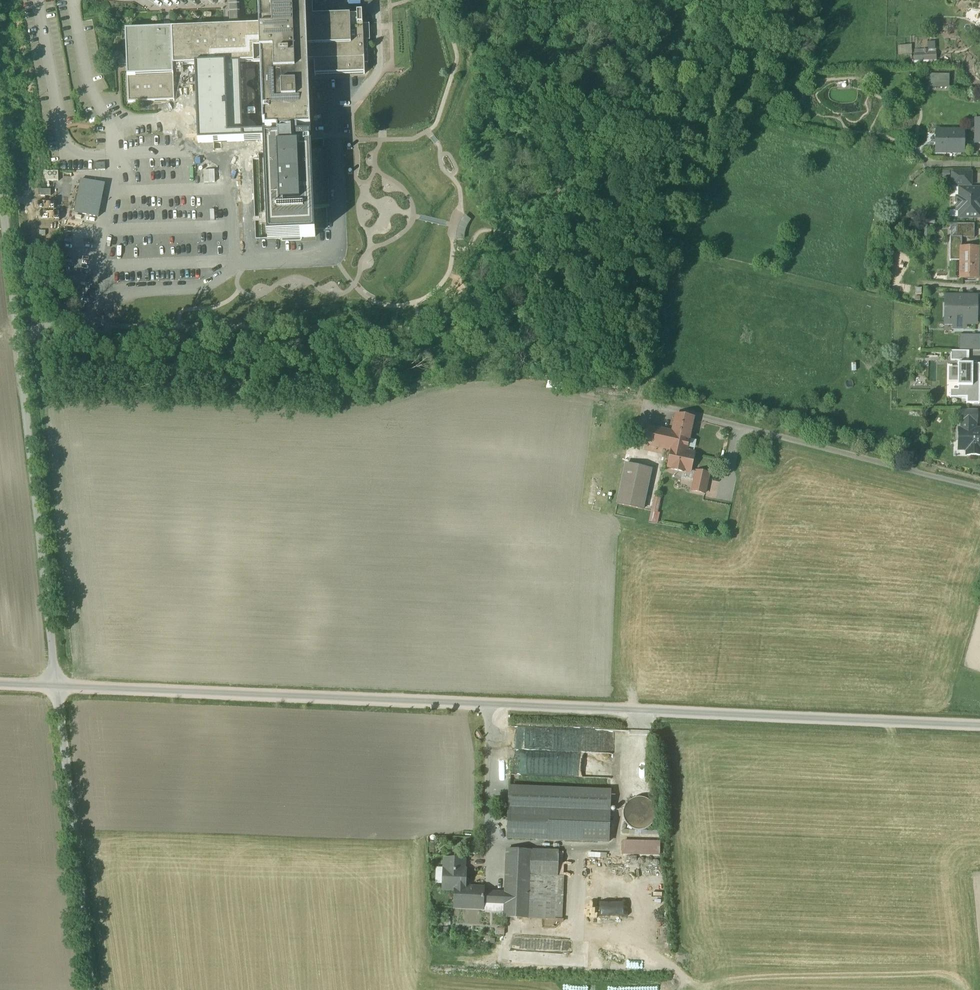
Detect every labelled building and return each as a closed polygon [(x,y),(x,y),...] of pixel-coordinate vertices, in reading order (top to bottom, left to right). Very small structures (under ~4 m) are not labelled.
[(265,134),(277,134),(297,133),(314,132),(312,73),(367,71),(365,18),(309,20),(309,0),(258,0),(258,23),(242,23),(236,23),(229,24),(175,26),(175,29),(176,68),(213,67),(248,65),(262,65),(265,134)] [(229,8),(229,24),(236,23),(242,23),(241,0),(229,0),(229,8)] [(165,30),(126,31),(129,104),(177,102),(176,68),(175,29),(170,29),(165,30)] [(911,45),(898,46),(898,55),(912,54),(911,45)] [(250,106),(248,65),(213,67),(214,108),(250,106)] [(928,88),(948,88),(948,74),(928,74),(928,88)] [(965,130),(935,130),(935,154),(964,155),(965,130)] [(277,139),(264,140),(267,239),(316,237),(314,207),(330,207),(327,149),(311,149),(311,138),(298,138),(297,133),(277,134),(277,139)] [(971,174),(952,174),(952,186),(971,186),(971,174)] [(75,213),(99,218),(105,185),(82,180),(75,213)] [(960,189),(959,199),(957,199),(957,211),(959,211),(959,219),(979,219),(979,190),(960,189)] [(974,225),(956,225),(956,237),(962,238),(974,239),(974,225)] [(978,250),(962,249),(962,238),(956,237),(950,237),(950,261),(961,262),(961,279),(978,279),(978,250)] [(975,298),(947,298),(947,323),(954,323),(954,328),(964,328),(964,323),(974,324),(975,298)] [(959,335),(959,350),(979,351),(979,349),(979,335),(959,335)] [(969,351),(951,351),(950,361),(969,362),(969,351)] [(958,364),(958,365),(958,368),(948,368),(948,383),(958,383),(958,386),(957,387),(958,387),(958,390),(956,390),(956,398),(967,399),(967,404),(979,404),(979,399),(979,381),(977,381),(977,374),(977,362),(973,362),(973,365),(958,364)] [(976,410),(960,410),(960,412),(959,412),(959,423),(962,423),(975,423),(977,423),(977,412),(976,412),(976,410)] [(696,422),(674,417),(671,433),(649,428),(645,446),(671,452),(667,470),(692,475),(696,458),(688,456),(696,422)] [(959,430),(959,450),(967,450),(967,456),(979,456),(979,430),(975,430),(962,430),(959,430)] [(651,472),(626,466),(617,504),(642,510),(651,472)] [(708,474),(696,472),(692,493),(704,495),(708,474)] [(654,497),(649,522),(656,524),(661,499),(654,497)] [(515,751),(515,776),(574,776),(575,752),(515,751)] [(611,789),(508,786),(506,840),(609,844),(611,789)] [(650,801),(645,799),(640,798),(633,800),(629,803),(626,808),(625,814),(626,819),(628,823),(633,827),(638,829),(645,828),(650,826),(654,821),(656,815),(655,810),(653,805),(650,801)] [(648,840),(622,840),(622,855),(660,856),(660,832),(648,831),(648,840)] [(559,852),(507,850),(505,894),(484,893),(484,904),(505,905),(504,918),(562,920),(564,876),(558,876),(559,852)] [(464,861),(445,860),(444,890),(455,890),(454,908),(483,909),(484,904),(484,893),(484,889),(465,888),(466,871),(464,870),(464,861)]
